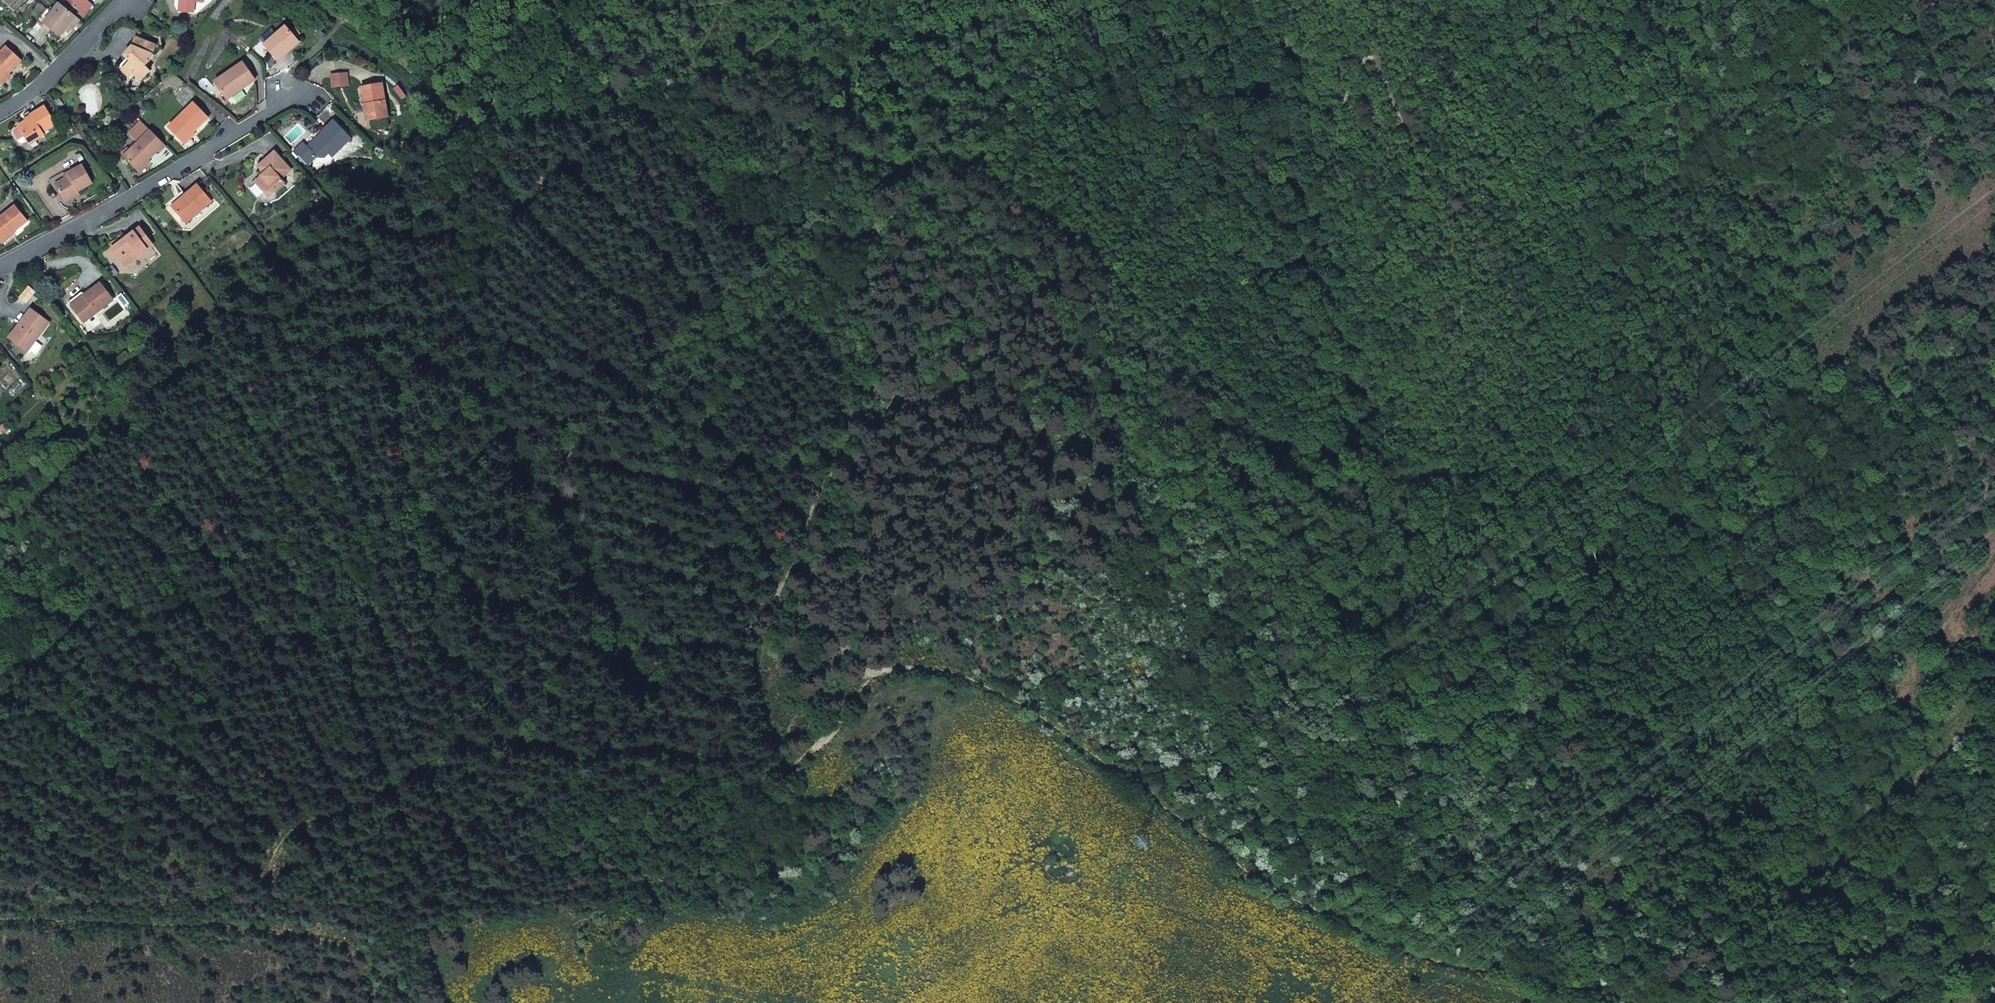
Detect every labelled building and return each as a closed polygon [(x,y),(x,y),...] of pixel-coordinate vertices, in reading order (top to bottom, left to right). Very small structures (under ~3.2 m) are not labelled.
[(77,20),(90,5),(86,1),(86,0),(61,0),(58,4),(77,20)] [(178,10),(193,12),(194,1),(203,2),(204,0),(180,0),(178,10)] [(40,22),(39,23),(55,37),(62,30),(65,28),(67,30),(77,20),(58,4),(57,3),(49,13),(40,22)] [(40,22),(49,13),(45,9),(36,19),(40,22)] [(284,30),(264,47),(276,61),(295,44),(284,30)] [(139,66),(143,63),(145,64),(152,46),(135,38),(130,49),(122,54),(125,58),(126,58),(128,61),(128,62),(118,70),(126,79),(129,76),(134,82),(145,73),(139,66)] [(21,63),(6,48),(0,54),(0,84),(21,63)] [(125,58),(115,67),(118,70),(128,62),(128,61),(126,58),(125,58)] [(242,63),(215,81),(226,97),(239,88),(241,89),(254,80),(242,63)] [(346,74),(332,76),(334,87),(347,85),(346,74)] [(386,116),(382,83),(361,86),(366,118),(386,116)] [(196,104),(169,126),(181,141),(182,141),(194,131),(196,133),(211,121),(196,104)] [(29,146),(43,136),(41,134),(54,126),(42,107),(29,115),(30,117),(25,120),(16,126),(17,127),(25,140),(29,146)] [(25,120),(30,117),(29,115),(28,112),(22,116),(25,120)] [(332,154),(349,139),(331,120),(316,135),(319,139),(309,149),(306,146),(305,145),(303,142),(295,149),(309,163),(316,156),(317,157),(323,157),(330,151),(332,154)] [(25,140),(17,127),(12,129),(12,133),(17,142),(21,143),(25,140)] [(135,171),(157,152),(158,153),(165,147),(150,131),(122,157),(135,171)] [(185,146),(198,136),(196,133),(194,131),(182,141),(181,141),(183,144),(185,146)] [(309,149),(319,139),(316,135),(305,145),(306,146),(309,149)] [(289,170),(275,152),(271,156),(261,164),(267,172),(264,175),(262,177),(264,179),(256,186),(261,192),(273,191),(283,183),(280,178),(289,170)] [(77,190),(91,182),(80,163),(66,172),(68,174),(52,183),(63,201),(78,192),(77,190)] [(267,172),(261,164),(257,167),(264,175),(267,172)] [(256,186),(264,179),(262,177),(254,183),(256,186)] [(184,197),(171,208),(183,223),(209,202),(195,185),(183,195),(184,197)] [(11,230),(12,232),(27,221),(15,206),(0,217),(0,238),(11,230)] [(125,266),(153,246),(152,245),(140,228),(112,248),(124,266),(125,266)] [(0,238),(0,243),(1,244),(14,234),(12,232),(11,230),(0,238)] [(80,323),(110,301),(98,285),(82,297),(83,299),(70,309),(80,323)] [(79,293),(66,303),(70,309),(83,299),(82,297),(81,295),(79,293)] [(27,305),(9,329),(5,334),(23,348),(45,319),(27,305)]
